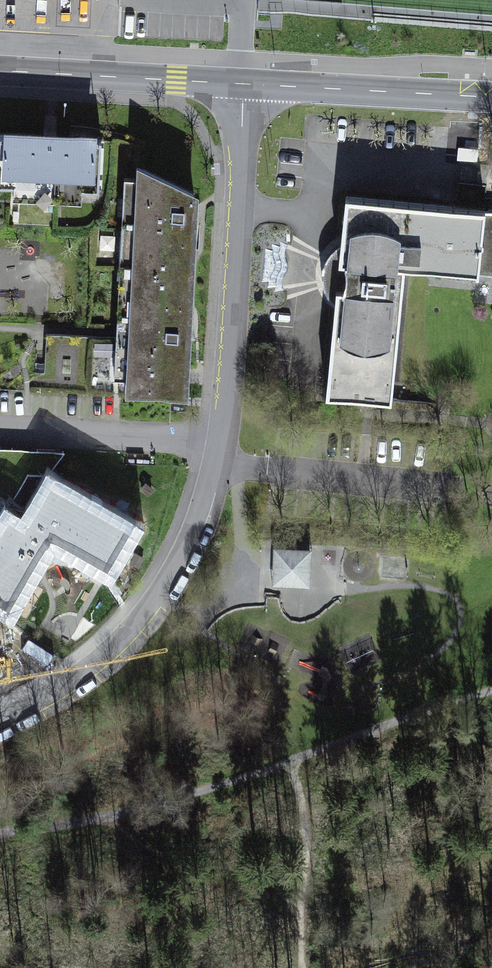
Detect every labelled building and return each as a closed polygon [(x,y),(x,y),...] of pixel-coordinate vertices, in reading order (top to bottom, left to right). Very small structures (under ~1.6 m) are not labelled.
[(94,137),(7,135),(6,192),(92,195),(94,137)] [(184,158),(134,157),(128,396),(178,397),(184,158)] [(351,188),(323,398),(400,408),(419,267),(491,277),(491,206),(351,188)] [(23,516),(12,509),(0,526),(0,608),(2,609),(53,535),(108,570),(137,524),(52,471),(23,516)] [(311,577),(311,537),(273,537),(273,576),(311,577)]
